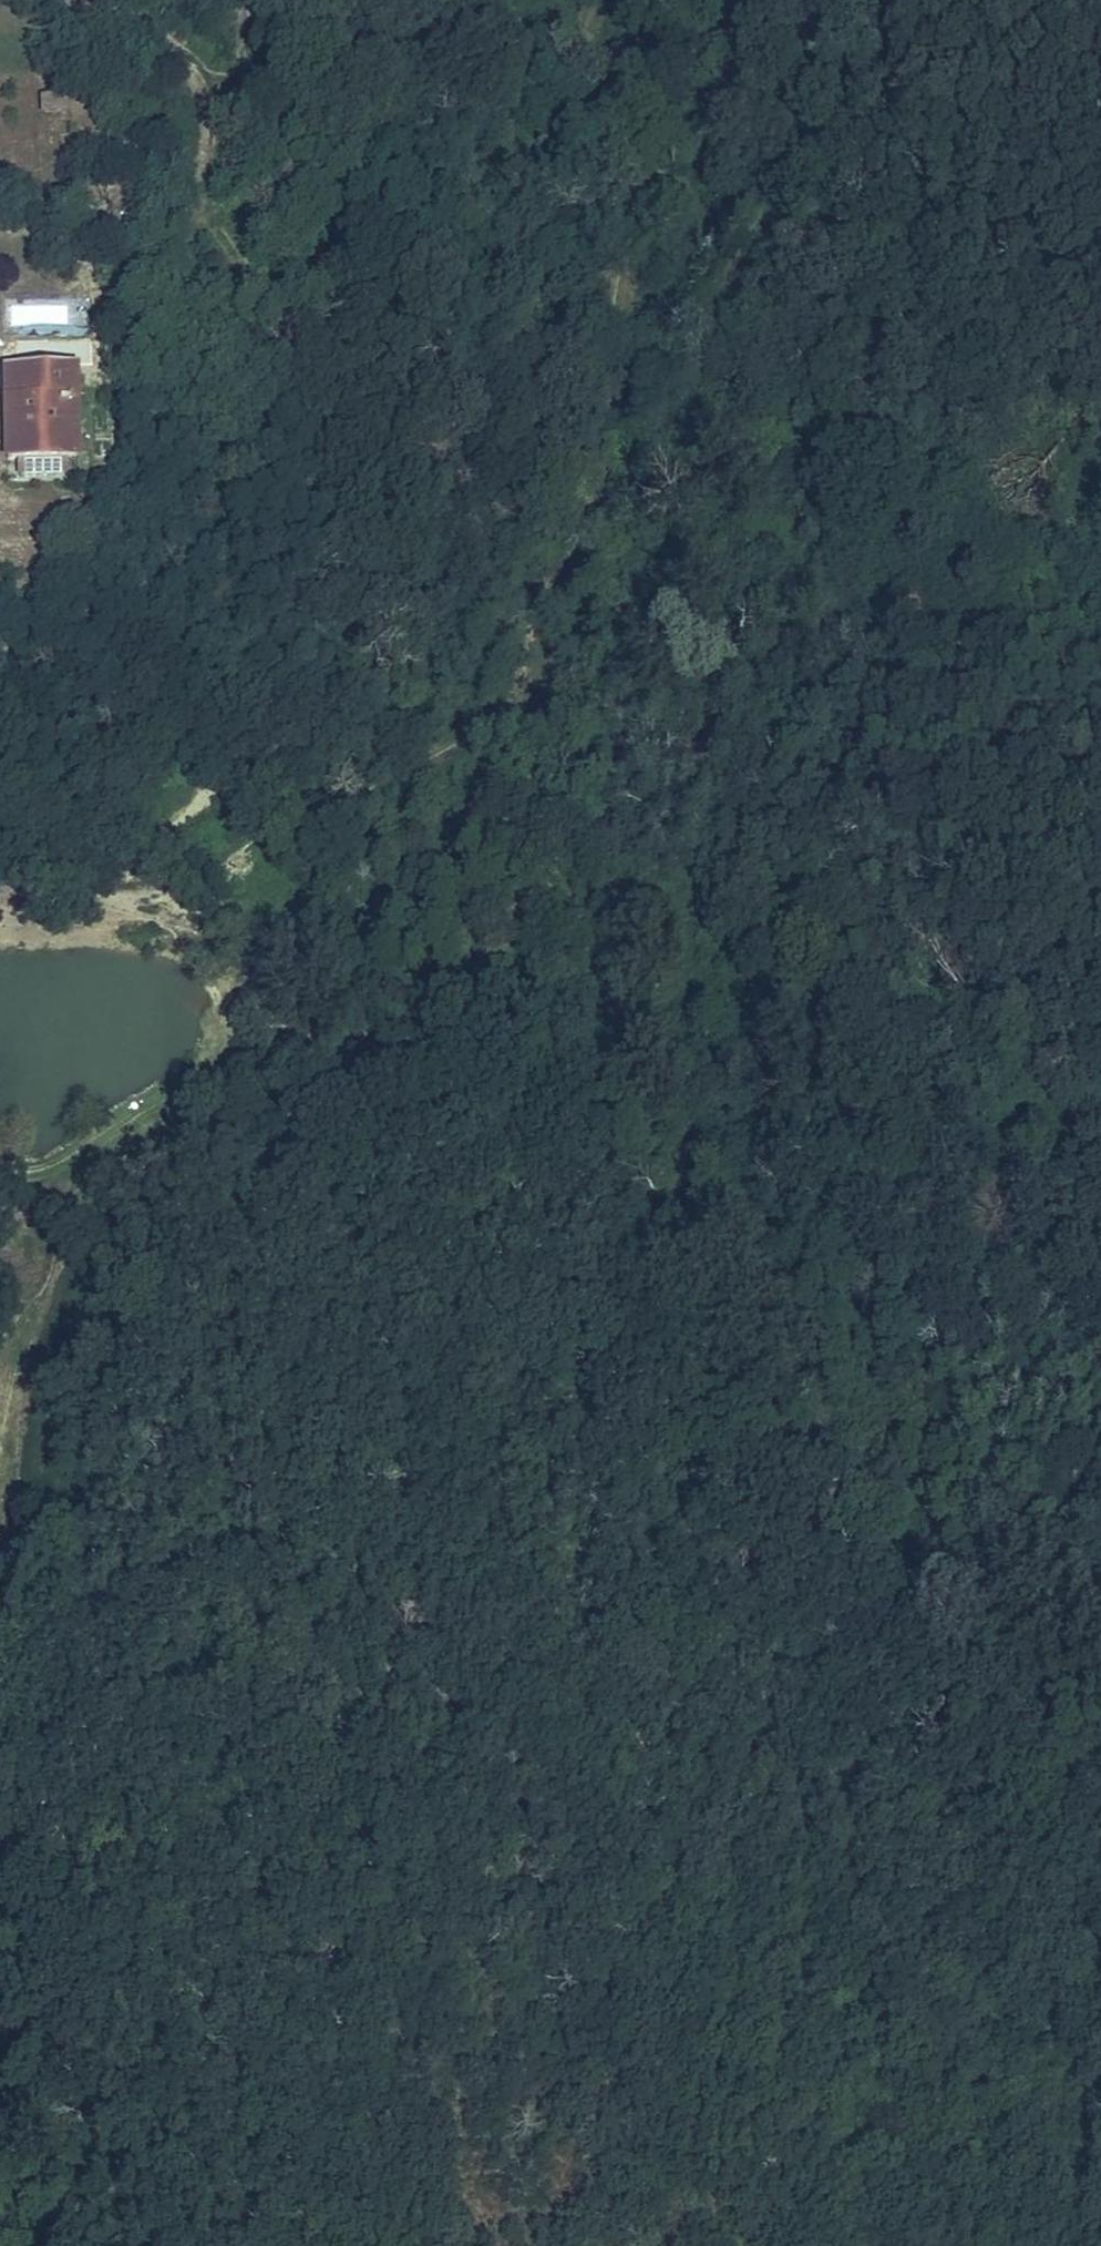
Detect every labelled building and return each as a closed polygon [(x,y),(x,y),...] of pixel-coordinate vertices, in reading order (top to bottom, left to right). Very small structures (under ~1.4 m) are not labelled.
[(77,361),(0,364),(0,373),(3,455),(81,453),(77,361)]
